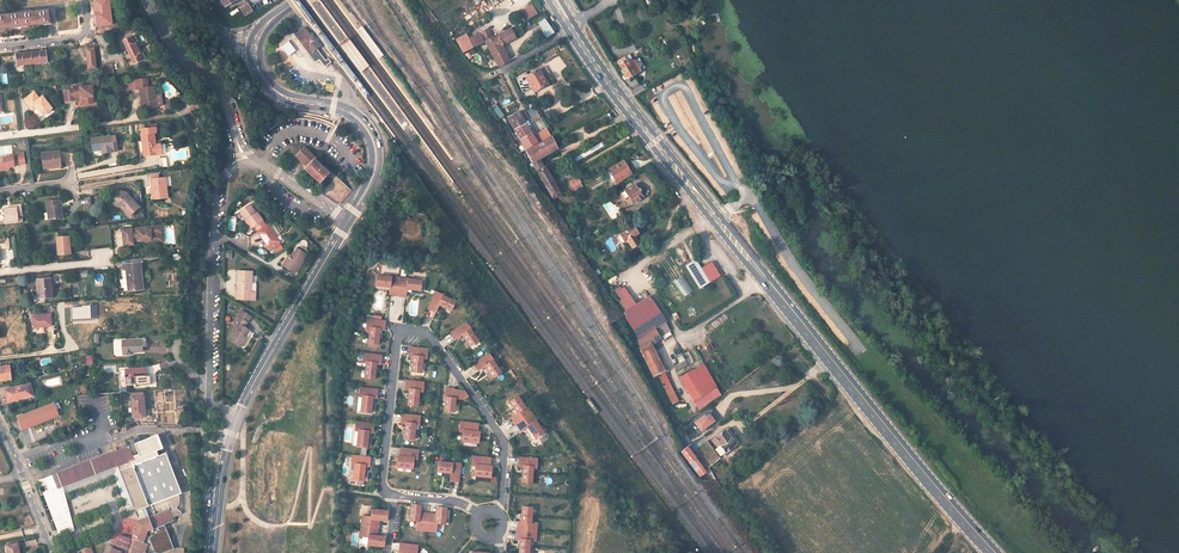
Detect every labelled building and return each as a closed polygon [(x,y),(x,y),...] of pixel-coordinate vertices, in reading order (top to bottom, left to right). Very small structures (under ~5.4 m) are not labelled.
[(96,27),(112,25),(109,0),(93,0),(96,27)] [(240,1),(239,0),(221,0),(227,9),(240,1)] [(255,12),(249,4),(244,8),(241,9),(247,17),(255,12)] [(537,15),(532,6),(522,11),(527,20),(537,15)] [(48,10),(0,15),(0,29),(5,28),(5,26),(8,25),(8,28),(17,27),(16,25),(25,24),(26,26),(34,25),(33,23),(36,22),(37,25),(45,24),(44,22),(50,22),(48,10)] [(544,19),(537,23),(546,37),(553,33),(544,19)] [(310,57),(312,59),(315,57),(317,56),(314,52),(318,49),(320,47),(315,40),(309,31),(305,26),(302,29),(294,35),(301,44),(304,48),(310,57)] [(384,55),(362,26),(356,30),(378,59),(384,55)] [(484,41),(491,38),(487,28),(472,35),(477,45),(484,41)] [(515,39),(509,29),(491,38),(484,41),(499,66),(509,60),(501,46),(515,39)] [(477,45),(472,35),(469,37),(467,33),(458,38),(464,51),(477,45)] [(134,35),(123,40),(135,65),(145,60),(134,35)] [(288,41),(281,46),(288,57),(296,51),(288,41)] [(94,47),(85,48),(88,70),(96,69),(94,47)] [(322,55),(318,49),(314,52),(317,56),(312,59),(314,61),(315,63),(320,60),(325,67),(332,62),(328,58),(326,60),(322,55)] [(46,51),(15,54),(16,66),(47,62),(46,51)] [(628,64),(624,57),(616,62),(627,80),(635,75),(632,72),(639,67),(635,60),(628,64)] [(101,66),(102,75),(114,74),(113,63),(106,64),(106,65),(101,66)] [(547,84),(539,69),(530,74),(526,76),(531,86),(534,91),(547,84)] [(526,76),(530,74),(528,70),(517,76),(524,89),(531,86),(526,76)] [(144,109),(156,107),(154,87),(148,87),(147,78),(135,80),(136,89),(140,89),(141,100),(143,100),(144,109)] [(81,86),(73,87),(74,90),(65,91),(66,102),(75,101),(75,99),(82,98),(86,97),(87,104),(94,103),(92,86),(82,87),(81,86)] [(643,90),(641,87),(631,93),(634,96),(643,90)] [(39,99),(34,92),(24,100),(29,107),(32,105),(35,109),(36,108),(42,116),(52,109),(42,97),(39,99)] [(498,105),(493,108),(499,118),(504,116),(498,105)] [(525,123),(518,111),(508,116),(515,129),(525,123)] [(515,129),(526,149),(533,145),(537,143),(534,138),(525,123),(515,129)] [(537,143),(550,136),(547,131),(534,138),(537,143)] [(153,133),(141,134),(144,156),(161,154),(160,145),(155,145),(153,133)] [(538,158),(559,146),(556,139),(553,140),(551,136),(550,136),(537,143),(533,145),(533,146),(525,151),(537,170),(542,167),(538,158)] [(111,152),(109,137),(91,139),(92,151),(102,150),(102,153),(111,152)] [(315,157),(303,146),(294,156),(305,166),(302,168),(318,183),(327,173),(313,160),(315,157)] [(60,165),(59,151),(41,153),(43,169),(51,168),(51,166),(53,166),(60,165)] [(25,164),(24,155),(23,153),(17,154),(17,156),(0,158),(0,168),(8,167),(14,166),(14,165),(25,164)] [(628,175),(621,162),(608,170),(616,183),(628,175)] [(560,194),(544,166),(537,170),(553,198),(560,194)] [(580,182),(577,177),(568,182),(571,187),(580,182)] [(153,199),(167,197),(165,178),(159,179),(151,180),(152,189),(152,193),(153,199)] [(641,197),(634,184),(624,190),(620,193),(624,199),(628,197),(632,203),(641,197)] [(139,207),(126,193),(117,190),(113,203),(121,205),(122,207),(121,207),(121,208),(129,216),(139,207)] [(59,206),(58,200),(46,201),(48,212),(49,212),(50,220),(63,218),(61,206),(59,206)] [(250,204),(239,211),(246,220),(247,220),(252,227),(263,221),(257,212),(256,213),(250,204)] [(21,215),(20,205),(10,206),(10,209),(4,209),(6,221),(17,220),(17,216),(21,215)] [(267,224),(257,231),(269,249),(278,242),(274,236),(275,236),(267,224)] [(132,228),(122,229),(124,246),(134,245),(133,242),(145,240),(152,239),(154,242),(157,242),(162,235),(158,232),(157,225),(147,227),(148,230),(132,231),(132,228)] [(638,243),(634,236),(638,234),(633,227),(619,236),(618,239),(621,243),(624,243),(625,242),(627,241),(631,248),(638,243)] [(59,255),(70,254),(69,236),(58,237),(56,238),(56,239),(57,244),(58,244),(59,255)] [(8,237),(0,238),(0,248),(10,247),(8,237)] [(283,249),(280,244),(274,248),(277,253),(283,249)] [(285,268),(295,274),(307,254),(297,248),(292,257),(285,268)] [(283,266),(285,268),(292,257),(290,256),(283,266)] [(705,284),(718,277),(711,263),(711,262),(698,269),(693,260),(684,264),(696,288),(705,284)] [(711,263),(718,277),(722,274),(714,261),(711,263)] [(142,290),(140,263),(123,265),(123,270),(126,269),(128,291),(142,290)] [(252,272),(237,271),(236,299),(255,300),(255,292),(251,292),(252,276),(252,272)] [(101,282),(104,276),(98,273),(95,279),(101,282)] [(398,295),(400,277),(391,275),(391,276),(377,274),(376,284),(390,286),(388,294),(398,295)] [(683,275),(672,281),(681,297),(692,291),(683,275)] [(400,277),(398,295),(406,296),(407,288),(421,290),(422,280),(408,278),(400,277)] [(52,297),(50,279),(38,280),(39,291),(38,291),(39,298),(52,297)] [(637,306),(626,288),(614,296),(624,314),(630,310),(637,306)] [(435,291),(427,308),(435,312),(438,304),(444,307),(451,310),(455,301),(448,298),(442,295),(443,294),(435,291)] [(670,331),(651,298),(637,306),(630,310),(635,318),(629,322),(640,338),(638,339),(641,347),(639,348),(653,375),(665,369),(650,343),(670,331)] [(72,309),(74,321),(91,319),(90,306),(72,309)] [(251,317),(241,310),(237,316),(247,322),(251,317)] [(51,314),(32,316),(33,329),(52,327),(51,314)] [(247,322),(237,316),(234,321),(237,323),(228,338),(241,347),(247,338),(246,338),(243,336),(247,329),(244,327),(247,322)] [(372,320),(367,319),(366,328),(370,329),(370,333),(368,344),(378,345),(379,338),(382,338),(382,334),(379,333),(380,330),(384,330),(385,321),(372,320)] [(466,322),(451,333),(455,340),(462,335),(466,340),(470,346),(478,340),(474,335),(470,329),(471,329),(466,322)] [(122,341),(123,355),(131,354),(131,352),(142,352),(141,339),(122,341)] [(687,365),(675,341),(670,344),(679,363),(674,365),(676,370),(687,365)] [(417,348),(409,347),(408,356),(413,357),(412,360),(410,360),(409,364),(412,364),(411,371),(421,372),(422,362),(423,358),(427,358),(428,349),(417,348)] [(381,355),(364,353),(363,362),(366,363),(366,368),(364,378),(374,379),(375,372),(378,372),(378,368),(376,367),(376,364),(380,364),(381,355)] [(489,354),(473,364),(478,371),(484,367),(488,372),(492,378),(501,372),(497,366),(493,361),(493,360),(489,354)] [(11,378),(9,366),(0,367),(0,379),(11,378)] [(135,383),(136,385),(145,384),(144,368),(125,369),(126,384),(135,383)] [(706,393),(693,370),(690,371),(682,376),(695,400),(706,393)] [(168,388),(181,386),(179,372),(161,374),(162,383),(167,382),(168,388)] [(424,383),(406,380),(405,390),(409,390),(409,394),(406,393),(406,397),(409,398),(408,405),(417,406),(418,395),(419,391),(423,392),(424,383)] [(18,398),(33,394),(30,383),(4,389),(7,402),(19,400),(18,398)] [(378,389),(360,387),(359,397),(362,397),(361,412),(371,413),(372,406),(374,406),(375,402),(372,402),(372,398),(377,398),(378,389)] [(469,396),(465,391),(454,390),(455,389),(446,388),(445,397),(446,397),(445,406),(445,411),(455,412),(455,404),(456,399),(464,399),(469,396)] [(516,425),(532,413),(527,406),(526,407),(523,403),(518,396),(510,402),(514,408),(517,413),(511,417),(516,425)] [(143,397),(131,398),(133,418),(145,417),(143,397)] [(53,417),(48,405),(23,415),(22,414),(17,416),(20,424),(19,424),(21,430),(53,417)] [(532,413),(516,425),(521,432),(527,427),(535,438),(544,433),(535,421),(537,420),(532,413)] [(420,416),(402,414),(401,423),(406,424),(405,427),(402,427),(402,431),(405,431),(404,439),(413,440),(415,429),(415,425),(419,425),(420,416)] [(374,423),(356,421),(355,431),(359,431),(357,446),(367,447),(368,440),(370,440),(371,436),(368,436),(369,432),(373,432),(374,423)] [(478,424),(460,422),(459,431),(463,432),(462,441),(478,443),(479,432),(477,432),(478,424)] [(738,441),(728,428),(715,438),(715,439),(712,441),(717,447),(715,449),(720,456),(738,441)] [(157,434),(132,443),(140,463),(165,453),(157,434)] [(700,446),(711,463),(719,458),(708,441),(700,446)] [(119,471),(132,466),(131,461),(134,460),(129,446),(106,454),(52,475),(57,489),(63,487),(117,466),(119,471)] [(705,469),(687,447),(681,452),(699,474),(705,469)] [(418,450),(400,448),(399,457),(397,457),(396,467),(413,469),(414,459),(417,459),(418,450)] [(135,512),(178,494),(180,494),(165,453),(140,463),(132,466),(119,471),(134,509),(135,512)] [(370,457),(352,455),(351,465),(355,465),(353,480),(358,481),(357,484),(363,485),(364,474),(367,474),(367,470),(364,470),(365,466),(369,467),(370,457)] [(487,458),(473,456),(472,465),(475,466),(474,476),(491,478),(492,466),(490,466),(491,458),(487,458)] [(538,459),(519,457),(519,467),(523,467),(523,471),(520,470),(520,474),(523,474),(522,482),(532,483),(533,472),(533,468),(537,468),(538,459)] [(452,463),(438,462),(437,471),(445,472),(451,473),(450,481),(458,482),(460,463),(452,462),(452,463)] [(117,466),(63,487),(65,493),(114,474),(128,511),(134,509),(119,471),(117,466)] [(57,489),(52,475),(38,480),(40,487),(46,484),(48,490),(42,492),(60,537),(75,531),(65,493),(63,487),(57,489)] [(135,512),(138,518),(131,538),(120,534),(115,549),(113,549),(110,548),(110,550),(109,552),(146,552),(145,552),(146,550),(148,544),(144,543),(147,531),(155,528),(150,517),(170,510),(171,512),(172,512),(173,511),(175,509),(178,506),(179,503),(179,500),(179,498),(179,496),(178,494),(135,512)] [(421,505),(412,504),(410,520),(418,520),(417,529),(426,530),(428,513),(421,513),(421,505)] [(435,514),(428,513),(426,530),(436,531),(437,523),(444,523),(446,508),(436,507),(435,514)] [(518,522),(517,531),(536,532),(537,523),(531,522),(532,517),(532,507),(522,507),(522,514),(519,514),(519,518),(521,518),(521,522),(518,522)] [(370,517),(362,516),(361,526),(378,528),(379,520),(387,521),(388,511),(371,509),(370,517)] [(164,525),(174,521),(171,512),(170,510),(150,517),(155,528),(164,525)] [(164,525),(155,528),(147,531),(144,543),(148,544),(146,550),(156,552),(162,552),(174,548),(172,545),(164,525)] [(378,528),(361,526),(360,536),(368,537),(367,545),(384,547),(385,537),(377,536),(378,528)] [(517,531),(517,540),(520,541),(520,544),(517,543),(516,548),(519,549),(519,552),(529,552),(530,546),(530,541),(536,542),(536,532),(517,531)] [(7,552),(19,552),(17,543),(6,545),(7,552)] [(399,543),(398,552),(402,552),(416,552),(417,545),(399,543)]
